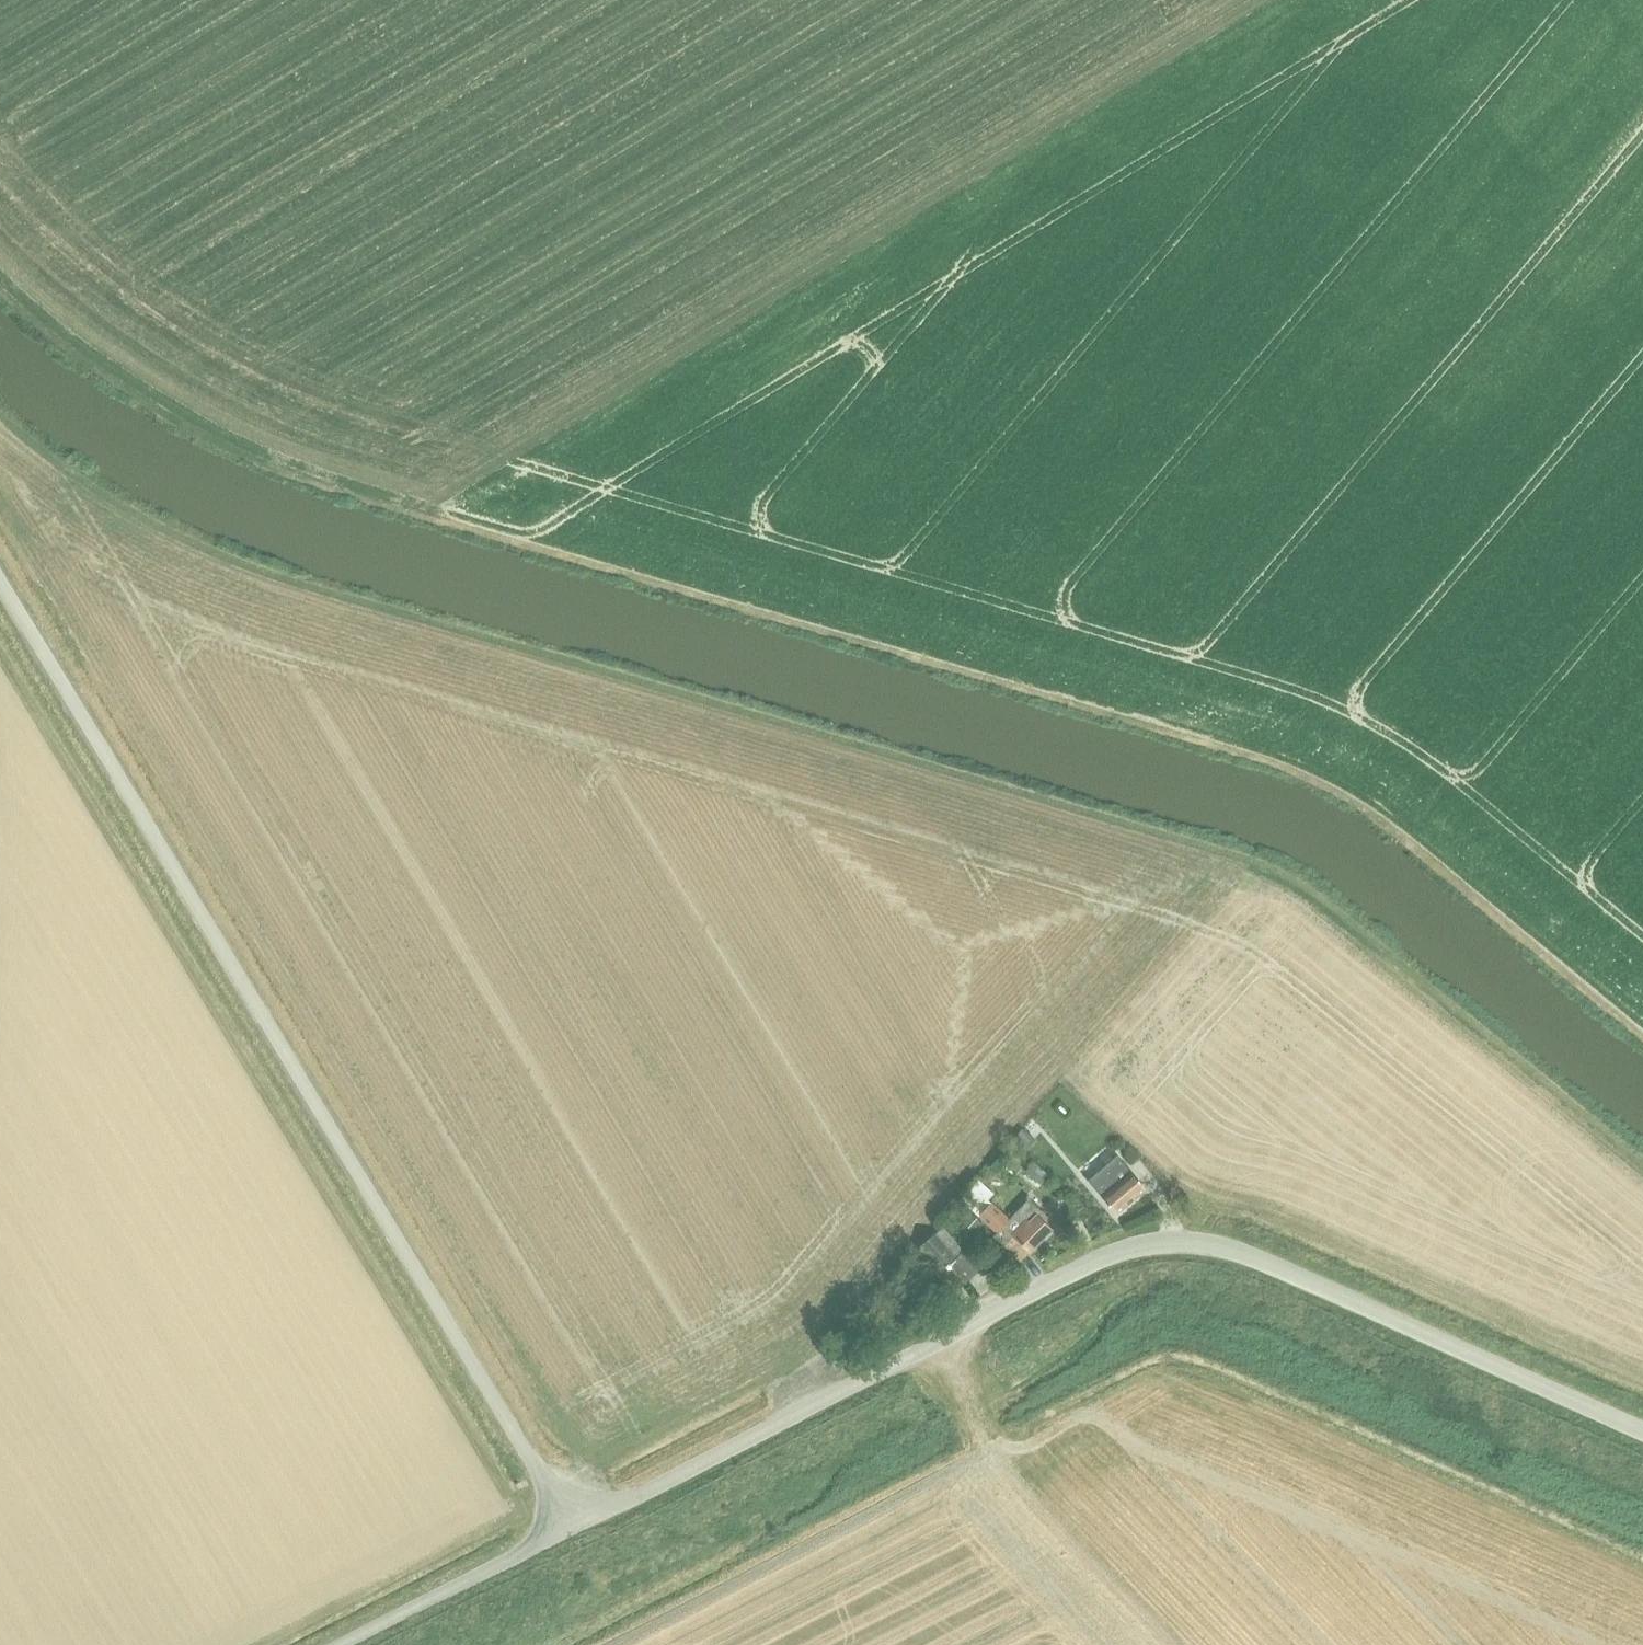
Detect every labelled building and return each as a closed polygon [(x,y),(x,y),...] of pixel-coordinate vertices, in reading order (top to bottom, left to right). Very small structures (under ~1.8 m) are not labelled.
[(1022,1130),(1013,1140),(1026,1151),(1035,1141),(1022,1130)] [(1107,1194),(1103,1197),(1117,1213),(1147,1188),(1119,1154),(1089,1179),(1099,1191),(1103,1188),(1107,1194)] [(1034,1161),(1026,1170),(1044,1186),(1052,1177),(1034,1161)] [(1051,1229),(1045,1224),(1050,1219),(1041,1211),(1029,1223),(1017,1211),(1009,1220),(987,1198),(993,1192),(979,1178),(960,1198),(996,1233),(995,1235),(1021,1260),(1051,1229)] [(971,1213),(962,1222),(973,1234),(982,1224),(971,1213)] [(954,1289),(982,1265),(968,1248),(964,1251),(943,1227),(919,1248),(954,1289)]
